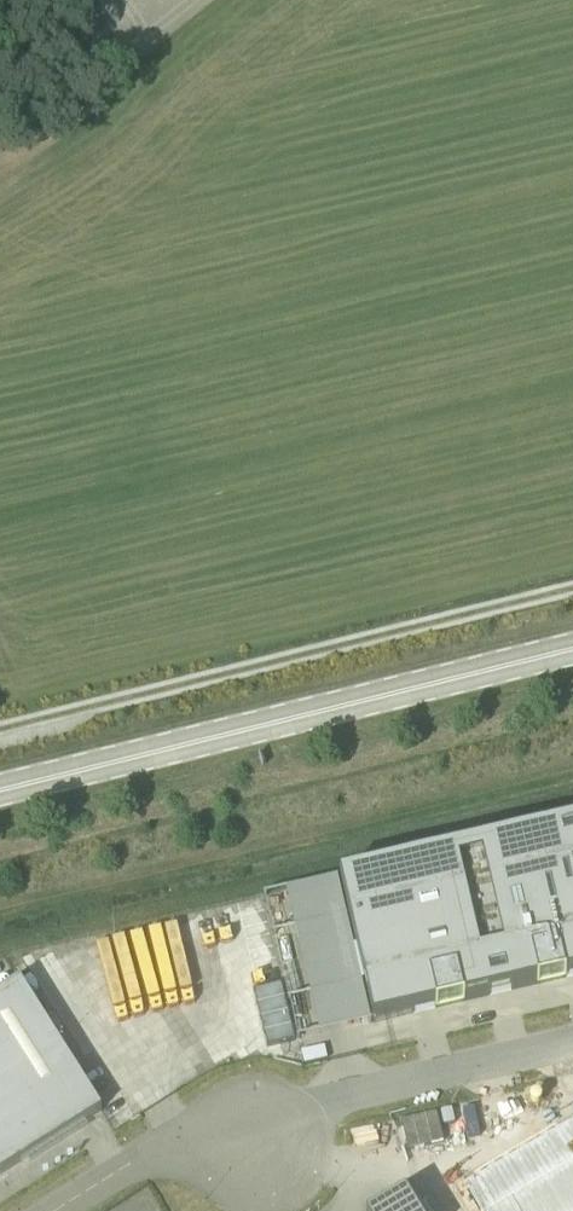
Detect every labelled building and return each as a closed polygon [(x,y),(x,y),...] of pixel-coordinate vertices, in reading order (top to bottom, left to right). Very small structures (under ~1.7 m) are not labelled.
[(373,1022),(572,976),(572,824),(339,878),(373,1022)] [(236,992),(271,935),(247,920),(242,927),(227,918),(223,923),(207,913),(176,962),(202,978),(206,973),(236,992)] [(123,936),(52,976),(89,1043),(176,995),(150,947),(134,956),(123,936)] [(279,972),(249,979),(263,1036),(293,1029),(279,972)] [(19,983),(0,995),(0,1175),(101,1112),(19,983)] [(234,1033),(190,1055),(197,1068),(240,1045),(234,1033)] [(498,1179),(458,1203),(463,1210),(572,1210),(572,1134),(542,1153),(526,1157),(527,1162),(513,1170),(510,1167),(498,1179)] [(405,1196),(379,1210),(380,1210),(383,1210),(385,1210),(386,1210),(414,1210),(405,1196)]
